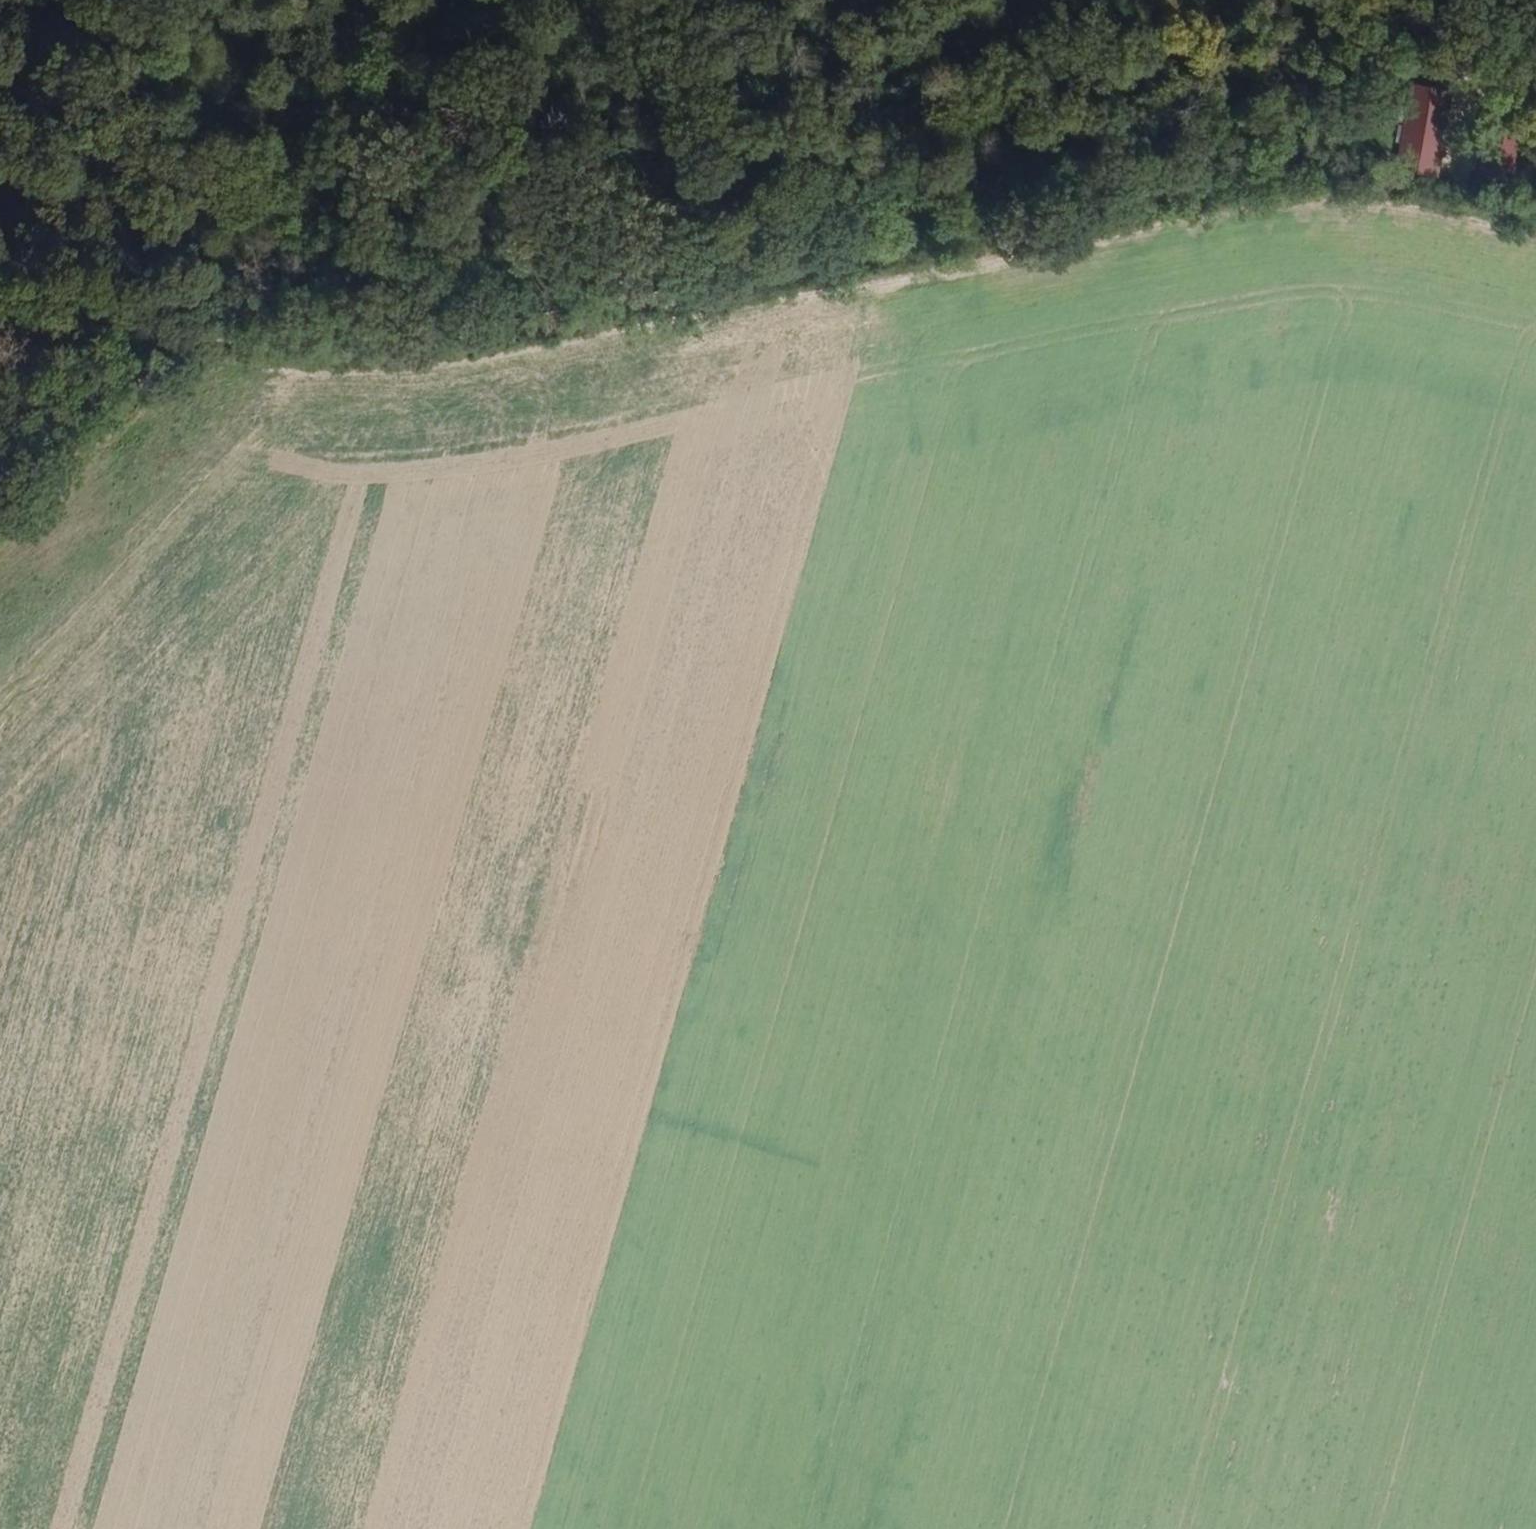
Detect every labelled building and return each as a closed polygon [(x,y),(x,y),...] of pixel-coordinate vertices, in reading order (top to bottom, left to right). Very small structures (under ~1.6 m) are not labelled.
[(1442,164),(1458,88),(1422,82),(1406,155),(1442,164)]
